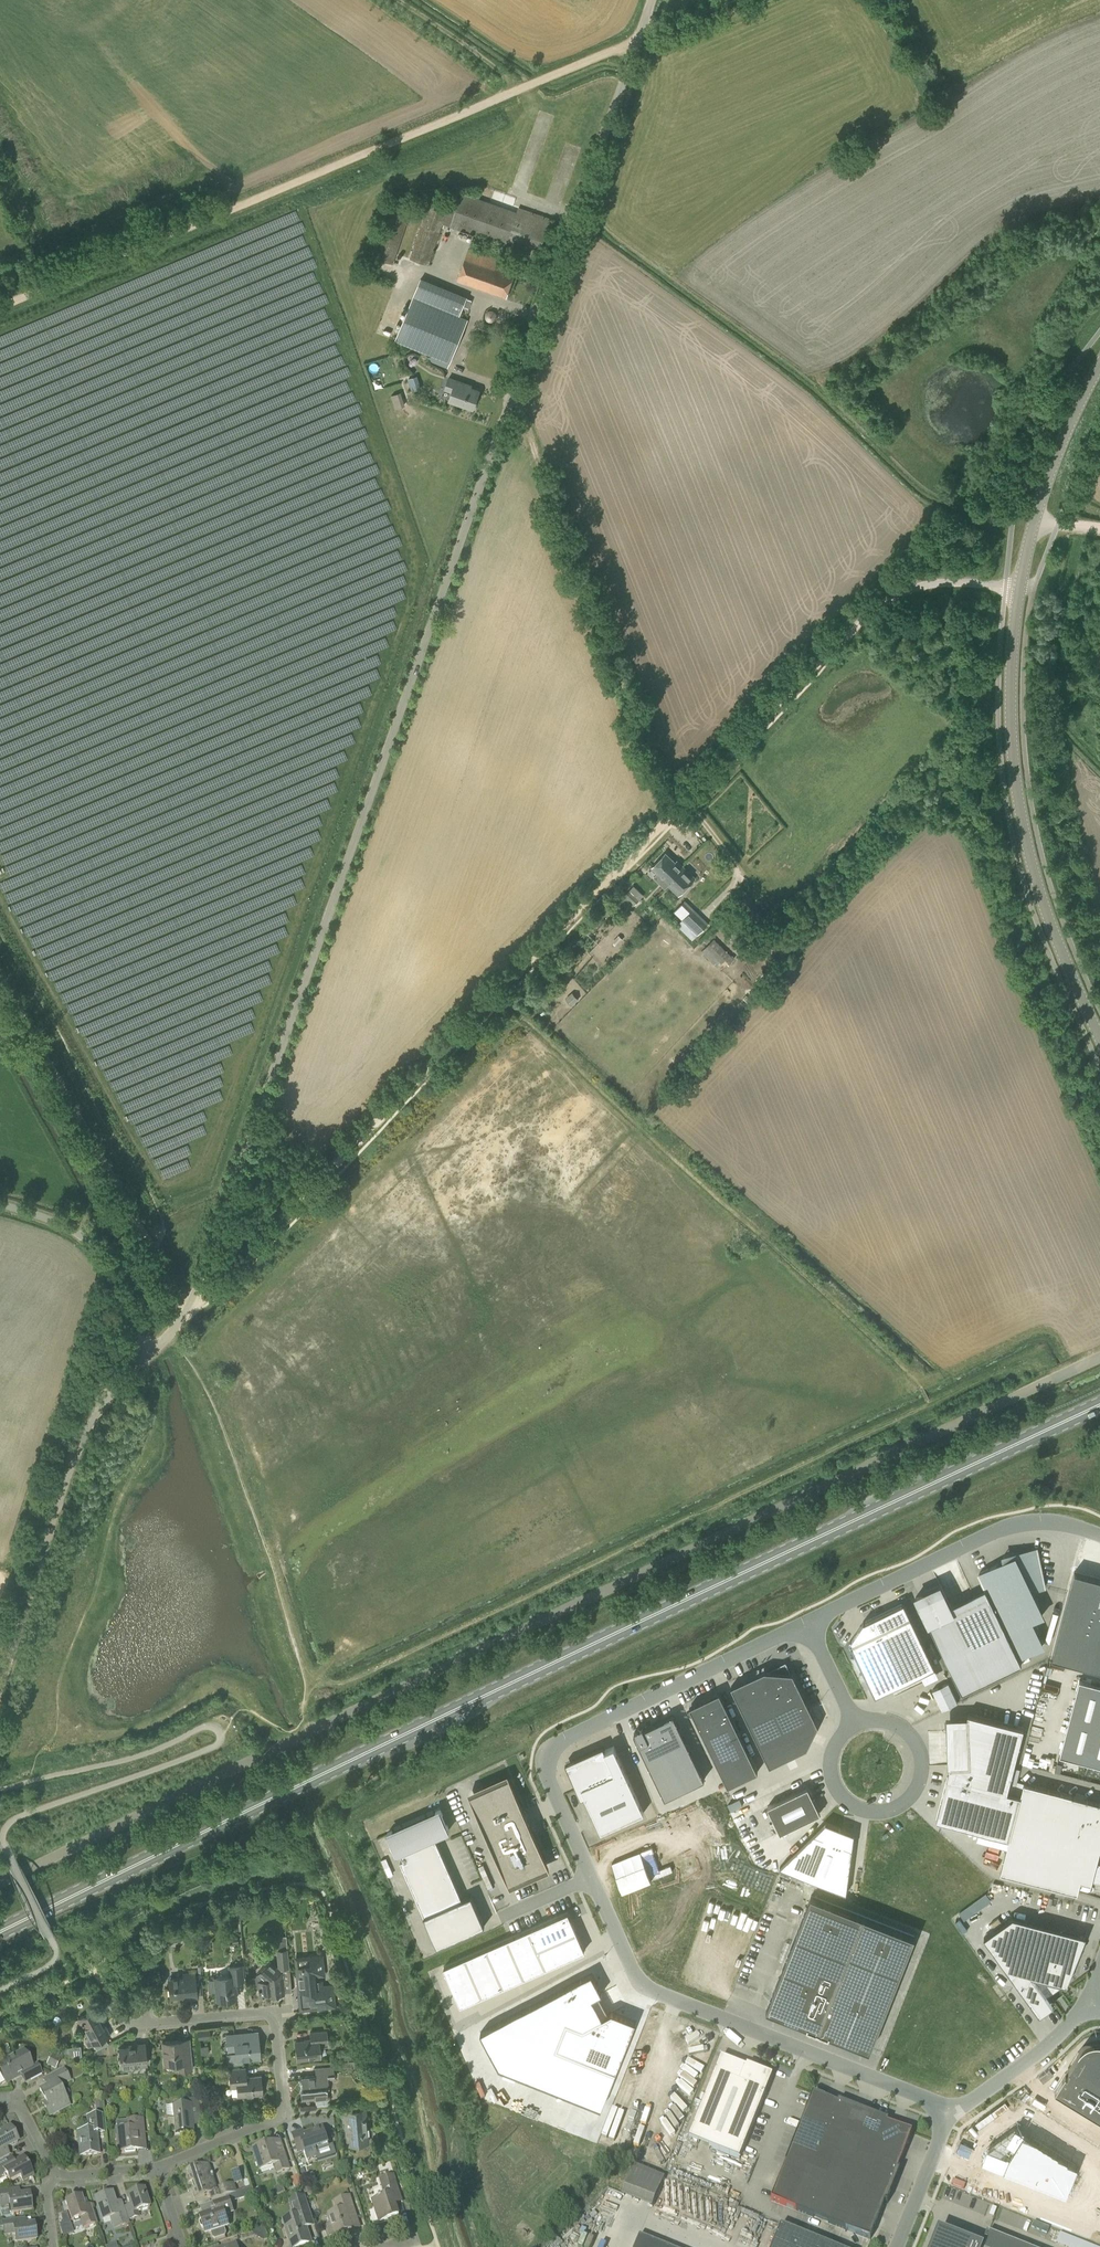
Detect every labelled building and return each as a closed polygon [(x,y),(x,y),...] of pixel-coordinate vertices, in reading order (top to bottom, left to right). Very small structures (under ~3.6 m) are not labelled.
[(548,117),(550,110),(530,104),(528,111),(548,117)] [(518,212),(462,193),(456,211),(429,202),(410,258),(428,265),(443,224),(504,245),(503,251),(535,262),(551,218),(519,207),(518,212)] [(492,258),(468,250),(458,280),(506,297),(514,274),(495,267),(498,259),(493,257),(492,258)] [(338,278),(343,277),(340,264),(334,265),(336,275),(325,277),(328,290),(340,287),(338,278)] [(450,364),(468,320),(459,316),(467,297),(420,278),(413,297),(394,341),(450,364)] [(464,306),(469,308),(472,300),(467,298),(464,306)] [(412,392),(422,390),(418,375),(409,377),(412,392)] [(473,408),(479,390),(464,385),(464,383),(449,378),(445,389),(452,391),(449,400),(473,408)] [(392,394),(396,409),(405,407),(401,392),(392,394)] [(652,867),(658,872),(653,877),(665,888),(668,885),(667,885),(672,880),(671,879),(677,873),(676,873),(683,866),(677,861),(676,862),(665,853),(652,867)] [(667,885),(668,885),(678,895),(695,878),(683,866),(676,873),(677,873),(671,879),(672,880),(667,885)] [(634,904),(640,898),(630,889),(624,895),(634,904)] [(693,940),(709,923),(693,909),(677,926),(693,940)] [(722,963),(730,954),(714,938),(705,947),(722,963)] [(1013,1557),(979,1573),(989,1594),(1020,1657),(1042,1647),(1030,1621),(1042,1616),(1030,1590),(1044,1587),(1035,1549),(1013,1553),(1013,1557)] [(1074,1571),(1051,1658),(1099,1670),(1099,1578),(1074,1571)] [(940,1585),(915,1596),(962,1693),(1021,1664),(1018,1658),(1020,1657),(989,1594),(952,1612),(949,1606),(940,1585)] [(864,1621),(850,1642),(875,1696),(921,1674),(934,1667),(935,1667),(904,1602),(864,1621)] [(767,1671),(767,1670),(764,1670),(759,1673),(759,1674),(738,1684),(737,1683),(731,1686),(770,1766),(807,1748),(818,1725),(806,1700),(805,1700),(794,1678),(796,1678),(793,1672),(791,1672),(790,1672),(790,1673),(767,1671)] [(1079,1678),(1059,1754),(1099,1765),(1099,1684),(1079,1678)] [(717,1693),(719,1696),(693,1708),(691,1705),(689,1706),(728,1786),(758,1772),(719,1692),(717,1693)] [(950,1766),(936,1819),(1009,1838),(1020,1796),(1007,1791),(1024,1727),(968,1713),(968,1718),(946,1718),(946,1766),(950,1766)] [(636,1732),(634,1733),(665,1798),(705,1779),(673,1714),(652,1725),(651,1723),(647,1726),(648,1727),(644,1729),(643,1726),(635,1730),(636,1732)] [(581,1797),(585,1796),(601,1832),(644,1813),(614,1746),(605,1750),(603,1746),(565,1763),(581,1797)] [(508,1774),(468,1791),(510,1887),(550,1870),(529,1822),(530,1821),(529,1820),(529,1821),(526,1815),(527,1814),(526,1813),(526,1814),(508,1774)] [(1024,1783),(1020,1796),(1009,1838),(1000,1872),(1077,1892),(1080,1880),(1091,1883),(1099,1848),(1099,1802),(1024,1783)] [(808,1786),(767,1806),(780,1832),(820,1813),(808,1786)] [(471,1895),(462,1899),(434,1835),(444,1830),(444,1832),(449,1830),(440,1810),(387,1833),(396,1853),(400,1851),(412,1880),(409,1881),(424,1916),(423,1916),(437,1947),(485,1926),(471,1895)] [(852,1833),(825,1822),(824,1824),(780,1867),(846,1893),(851,1835),(852,1833)] [(915,1936),(811,1895),(766,2009),(807,2025),(807,2026),(829,2035),(829,2034),(870,2050),(915,1936)] [(568,1912),(443,1967),(460,2005),(584,1950),(580,1941),(582,1941),(571,1917),(570,1918),(568,1912)] [(1013,1917),(984,1937),(1040,2014),(1052,2005),(1047,1997),(1065,1984),(1066,1985),(1086,1936),(1013,1917)] [(277,1936),(278,1948),(288,1947),(287,1935),(277,1936)] [(289,1967),(287,1948),(276,1949),(276,1955),(278,1955),(280,1968),(289,1967)] [(318,1980),(318,1977),(324,1976),(324,1973),(322,1955),(294,1957),(296,1967),(298,1988),(300,1988),(300,1992),(305,1991),(306,2002),(313,2002),(313,2008),(336,2006),(333,1983),(323,1984),(322,1979),(318,1980)] [(236,1998),(234,1982),(244,1981),(243,1964),(228,1966),(229,1976),(214,1977),(214,1979),(208,1980),(209,1992),(215,1991),(216,2000),(236,1998)] [(270,1968),(265,1964),(254,1977),(255,1986),(257,1986),(258,1994),(270,1993),(270,1995),(284,1994),(283,1978),(279,1978),(278,1968),(270,1968)] [(196,1998),(194,1972),(185,1973),(186,1977),(170,1979),(171,1987),(169,1987),(170,1996),(187,1995),(187,1998),(196,1998)] [(592,1973),(480,2033),(491,2052),(492,2052),(497,2062),(499,2067),(601,2108),(636,2021),(612,2011),(603,2017),(593,2022),(583,2003),(592,1998),(602,1992),(601,1992),(597,1985),(598,1984),(592,1973)] [(88,2046),(109,2035),(95,2009),(79,2017),(89,2036),(84,2039),(88,2046)] [(198,2039),(210,2038),(209,2028),(197,2030),(198,2039)] [(297,2060),(319,2057),(318,2046),(328,2045),(326,2030),(310,2032),(311,2040),(295,2041),(297,2060)] [(242,2041),(241,2034),(226,2035),(228,2050),(235,2049),(236,2059),(259,2057),(257,2040),(242,2041)] [(668,2045),(654,2080),(689,2093),(705,2051),(695,2047),(696,2045),(669,2034),(666,2044),(668,2045)] [(183,2052),(182,2039),(163,2041),(165,2063),(178,2062),(179,2070),(191,2069),(190,2051),(183,2052)] [(121,2066),(147,2063),(145,2042),(137,2043),(137,2046),(119,2047),(121,2066)] [(1057,2090),(1099,2117),(1099,2042),(1097,2042),(1095,2043),(1093,2043),(1092,2044),(1090,2044),(1088,2045),(1086,2046),(1085,2048),(1084,2049),(1082,2050),(1081,2052),(1057,2090)] [(65,2058),(81,2055),(80,2045),(64,2047),(65,2058)] [(22,2052),(0,2064),(0,2070),(6,2081),(25,2071),(29,2079),(41,2073),(36,2064),(30,2068),(22,2052)] [(746,2067),(721,2057),(688,2139),(740,2160),(773,2076),(747,2066),(746,2067)] [(327,2098),(326,2086),(328,2086),(328,2081),(335,2080),(333,2066),(315,2068),(316,2076),(301,2077),(302,2088),(300,2088),(301,2099),(319,2097),(319,2099),(327,2098)] [(245,2076),(244,2067),(229,2068),(230,2087),(238,2086),(239,2096),(262,2094),(261,2075),(245,2076)] [(49,2116),(63,2109),(60,2104),(66,2101),(59,2087),(69,2081),(63,2069),(50,2076),(53,2083),(39,2090),(47,2106),(44,2108),(49,2116)] [(898,2170),(912,2134),(888,2124),(889,2121),(839,2102),(837,2105),(813,2096),(771,2201),(870,2240),(885,2203),(887,2204),(900,2171),(898,2170)] [(190,2105),(173,2106),(174,2118),(176,2133),(195,2132),(194,2126),(193,2115),(202,2114),(201,2099),(189,2100),(190,2105)] [(348,2144),(368,2143),(364,2108),(345,2110),(348,2144)] [(104,2133),(102,2114),(86,2116),(87,2126),(88,2126),(88,2131),(77,2132),(80,2156),(99,2154),(97,2133),(104,2133)] [(969,2151),(1053,2184),(1064,2156),(1004,2118),(973,2140),(969,2151)] [(118,2152),(137,2150),(136,2137),(144,2136),(142,2119),(126,2121),(127,2129),(116,2130),(118,2152)] [(9,2155),(5,2148),(17,2142),(9,2127),(0,2131),(0,2160),(9,2155)] [(305,2139),(295,2142),(295,2143),(298,2152),(304,2150),(307,2159),(318,2156),(319,2160),(336,2154),(333,2145),(329,2147),(323,2128),(305,2134),(304,2134),(305,2139)] [(277,2155),(272,2142),(253,2149),(260,2170),(275,2165),(277,2173),(289,2169),(284,2153),(277,2155)] [(6,2175),(9,2181),(20,2176),(22,2180),(31,2176),(26,2167),(27,2167),(23,2158),(9,2165),(6,2159),(0,2162),(0,2178),(6,2175)] [(217,2191),(209,2163),(200,2166),(185,2171),(189,2183),(193,2182),(195,2190),(192,2191),(194,2199),(209,2195),(211,2200),(226,2196),(237,2192),(234,2183),(218,2188),(219,2190),(217,2191)] [(664,2177),(634,2165),(622,2195),(652,2208),(664,2177)] [(379,2222),(399,2215),(394,2200),(401,2198),(396,2183),(393,2175),(379,2179),(385,2196),(372,2201),(379,2222)] [(303,2188),(299,2176),(287,2179),(290,2188),(294,2187),(295,2191),(303,2188)] [(16,2188),(0,2190),(0,2206),(9,2205),(10,2213),(32,2210),(29,2194),(17,2195),(16,2188)] [(251,2188),(237,2193),(239,2200),(254,2195),(251,2188)] [(261,2188),(254,2190),(258,2201),(264,2199),(261,2188)] [(123,2206),(127,2221),(134,2218),(132,2213),(149,2208),(143,2190),(126,2195),(130,2206),(124,2208),(123,2206)] [(127,2221),(123,2206),(116,2208),(111,2194),(95,2199),(102,2220),(110,2217),(113,2227),(128,2223),(127,2221)] [(311,2214),(305,2196),(288,2202),(294,2219),(283,2222),(291,2246),(293,2246),(310,2241),(306,2229),(302,2217),(311,2214)] [(335,2236),(352,2230),(346,2212),(354,2210),(349,2196),(341,2199),(334,2201),(337,2212),(328,2215),(335,2236)] [(85,2210),(81,2197),(65,2202),(71,2221),(79,2218),(82,2228),(96,2224),(91,2208),(85,2210)] [(227,2234),(224,2227),(228,2226),(223,2213),(232,2210),(228,2199),(214,2203),(216,2211),(200,2216),(201,2220),(199,2224),(201,2228),(204,2229),(205,2233),(211,2232),(213,2238),(215,2239),(225,2236),(227,2234)] [(16,2227),(15,2220),(2,2222),(4,2235),(14,2234),(15,2243),(36,2241),(34,2224),(16,2227)] [(781,2226),(772,2246),(833,2246),(781,2226)] [(265,2241),(268,2240),(264,2227),(253,2231),(255,2236),(265,2241)] [(938,2230),(932,2246),(981,2246),(938,2230)] [(1061,2232),(1057,2243),(1067,2246),(1098,2246),(1061,2232)] [(988,2233),(982,2246),(1022,2246),(988,2233)] [(577,2246),(579,2246),(604,2246),(605,2243),(581,2234),(577,2246)] [(640,2235),(635,2246),(668,2246),(640,2235)]
